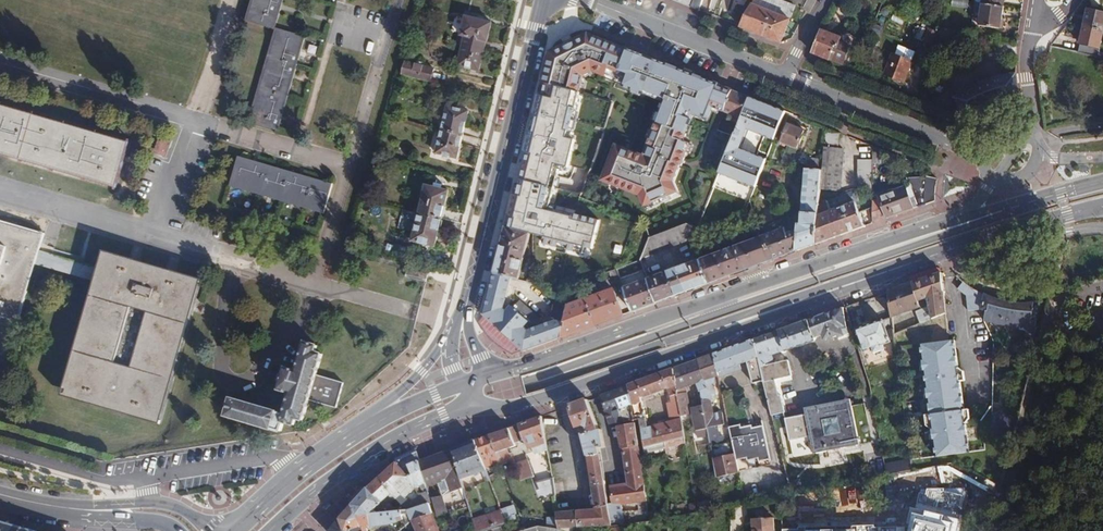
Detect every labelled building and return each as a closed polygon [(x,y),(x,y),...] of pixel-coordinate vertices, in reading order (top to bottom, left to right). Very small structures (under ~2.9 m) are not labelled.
[(281,0),(254,0),(248,22),(272,29),(281,0)] [(700,11),(703,0),(672,0),(700,11)] [(781,43),(784,34),(789,22),(795,6),(780,0),(753,0),(740,27),(763,36),(781,43)] [(1000,29),(1003,7),(982,4),(978,26),(1000,29)] [(1083,28),(1102,33),(1102,13),(1087,9),(1083,28)] [(462,45),(484,50),(486,42),(487,42),(491,23),(465,16),(461,35),(464,36),(462,45)] [(936,31),(928,28),(923,41),(931,44),(936,31)] [(1077,53),(1098,58),(1102,34),(1102,33),(1083,28),(1077,53)] [(275,130),(302,37),(278,30),(251,123),(275,130)] [(821,30),(811,53),(818,55),(842,65),(849,47),(839,42),(841,38),(821,30)] [(725,113),(733,92),(729,91),(683,72),(586,35),(568,43),(549,51),(541,84),(578,94),(583,78),(591,73),(599,75),(600,74),(627,82),(627,85),(660,95),(643,155),(612,147),(602,183),(641,194),(644,205),(677,194),(674,184),(682,162),(684,162),(691,145),(684,143),(695,114),(709,119),(713,109),(721,111),(725,113)] [(479,72),(484,50),(462,45),(457,66),(479,72)] [(891,54),(884,74),(904,82),(912,62),(891,54)] [(405,61),(400,75),(431,82),(434,68),(405,61)] [(954,98),(969,117),(987,106),(992,103),(998,101),(1017,97),(1015,74),(1004,76),(990,79),(976,85),(969,88),(954,98)] [(578,94),(541,84),(512,198),(505,227),(530,234),(620,263),(636,219),(579,199),(595,154),(611,103),(578,94)] [(1043,95),(1043,101),(1055,99),(1053,85),(1045,86),(1043,92),(1043,95)] [(743,96),(733,92),(725,113),(740,118),(749,99),(743,96)] [(740,118),(713,185),(750,200),(769,153),(745,144),(750,130),(774,139),(785,113),(763,104),(749,99),(740,118)] [(116,188),(130,142),(0,104),(0,154),(116,188)] [(441,130),(463,135),(469,111),(448,106),(441,130)] [(780,143),(786,145),(797,149),(804,132),(787,125),(780,143)] [(457,159),(463,135),(441,130),(435,153),(457,159)] [(826,132),(826,142),(839,142),(839,133),(826,132)] [(159,136),(153,151),(165,156),(171,140),(159,136)] [(786,145),(781,156),(793,160),(797,149),(786,145)] [(881,150),(871,146),(871,164),(881,164),(881,150)] [(843,150),(822,148),(821,170),(820,190),(840,191),(843,150)] [(324,210),(331,187),(237,160),(230,184),(258,191),(282,198),(305,205),(324,210)] [(806,169),(803,200),(801,225),(797,225),(797,232),(796,252),(816,245),(817,216),(819,201),(820,190),(821,170),(806,169)] [(925,191),(927,178),(906,178),(908,186),(878,196),(879,199),(872,202),(872,223),(901,213),(922,205),(926,204),(925,191)] [(936,179),(927,178),(925,191),(926,204),(934,201),(934,191),(936,179)] [(419,215),(442,221),(449,191),(426,185),(419,215)] [(817,216),(816,245),(840,235),(864,227),(856,202),(817,216)] [(436,246),(442,221),(419,215),(402,210),(397,229),(414,233),(412,241),(436,246)] [(44,236),(0,223),(0,314),(20,319),(35,265),(94,282),(61,395),(160,423),(202,280),(177,272),(166,269),(141,262),(129,258),(103,251),(98,268),(55,255),(39,251),(44,236)] [(498,252),(493,275),(512,280),(518,281),(529,239),(530,234),(505,227),(498,252)] [(786,228),(763,237),(771,261),(777,258),(792,253),(796,252),(797,232),(788,235),(786,228)] [(763,237),(699,260),(708,284),(726,277),(757,266),(771,261),(763,237)] [(647,279),(656,303),(668,298),(685,292),(699,287),(705,285),(708,284),(699,260),(647,279)] [(617,269),(609,272),(613,282),(620,279),(617,269)] [(945,314),(940,273),(888,291),(891,317),(919,308),(917,301),(930,297),(931,306),(915,313),(921,324),(945,314)] [(483,315),(484,316),(524,352),(562,338),(561,337),(554,319),(524,329),(529,323),(510,305),(505,310),(512,280),(493,275),(483,315)] [(623,288),(632,312),(645,307),(656,303),(647,279),(623,288)] [(980,309),(984,295),(973,290),(962,282),(956,289),(964,296),(968,312),(980,309)] [(583,300),(593,326),(623,315),(613,290),(583,300)] [(1036,323),(1039,303),(1034,302),(1026,304),(1014,305),(997,301),(984,295),(980,309),(985,312),(984,321),(1026,330),(1025,336),(1032,338),(1036,323)] [(561,337),(562,338),(580,331),(593,326),(583,300),(568,306),(561,337)] [(763,382),(771,416),(784,412),(780,396),(779,396),(774,380),(791,376),(788,361),(775,364),(772,356),(814,341),(813,339),(821,336),(823,341),(837,336),(838,338),(843,336),(842,329),(846,327),(842,308),(824,314),(778,331),(753,340),(763,382)] [(524,352),(484,316),(481,322),(493,339),(514,355),(524,352)] [(883,320),(856,330),(863,353),(872,349),(874,354),(881,351),(879,347),(891,342),(883,320)] [(948,340),(921,344),(929,413),(925,414),(926,424),(931,427),(934,456),(969,451),(965,422),(964,409),(960,380),(965,379),(965,377),(960,378),(958,366),(955,339),(948,340)] [(752,384),(763,382),(753,340),(737,345),(713,354),(717,373),(747,363),(752,384)] [(337,408),(344,383),(316,375),(323,354),(316,352),(318,346),(305,343),(304,346),(297,372),(286,369),(279,390),(290,394),(284,414),(231,398),(226,415),(281,434),(284,423),(294,426),(297,419),(303,421),(309,400),(337,408)] [(718,377),(717,373),(713,354),(710,355),(697,360),(708,388),(700,391),(702,406),(706,428),(710,446),(723,444),(722,438),(717,439),(715,427),(724,425),(721,412),(713,414),(710,389),(716,387),(714,377),(718,377)] [(673,369),(680,416),(690,414),(685,387),(695,384),(698,392),(700,391),(708,388),(697,360),(687,363),(673,369)] [(639,420),(644,455),(684,444),(681,420),(648,428),(645,418),(644,418),(641,399),(668,389),(670,402),(666,404),(669,419),(680,416),(673,369),(628,385),(633,418),(634,421),(639,420)] [(618,421),(633,418),(628,385),(600,396),(605,411),(604,411),(609,425),(618,421)] [(591,482),(603,480),(598,450),(604,448),(601,430),(599,430),(587,400),(568,406),(576,428),(582,425),(587,428),(589,432),(582,434),(587,457),(591,482)] [(864,404),(784,419),(789,440),(810,436),(813,454),(871,443),(864,404)] [(703,430),(706,428),(702,406),(693,408),(699,434),(703,434),(703,430)] [(528,450),(545,443),(541,416),(534,419),(519,424),(528,450)] [(1008,437),(1011,422),(991,418),(991,433),(1008,437)] [(634,424),(617,427),(620,449),(623,449),(628,485),(610,488),(612,504),(607,505),(610,526),(621,524),(633,523),(648,521),(647,510),(640,456),(634,424)] [(733,453),(735,460),(746,459),(746,461),(757,459),(758,461),(769,459),(763,426),(752,428),(751,426),(741,428),(740,425),(728,428),(733,453)] [(497,453),(499,458),(509,454),(507,450),(515,446),(509,428),(490,435),(497,453)] [(475,440),(482,459),(497,453),(490,435),(482,438),(475,440)] [(452,449),(460,479),(486,470),(482,459),(475,440),(464,445),(452,449)] [(419,462),(427,484),(428,487),(445,481),(450,493),(463,488),(460,479),(452,449),(419,462)] [(715,477),(737,473),(735,460),(733,453),(712,457),(715,477)] [(878,453),(867,454),(868,471),(879,470),(878,453)] [(418,486),(419,487),(427,484),(419,462),(416,454),(408,457),(396,462),(418,486)] [(886,476),(911,471),(910,465),(909,457),(883,462),(886,476)] [(520,481),(531,477),(533,477),(527,459),(521,461),(515,464),(520,481)] [(408,510),(415,508),(406,498),(418,486),(396,462),(382,475),(368,488),(382,503),(392,494),(408,510)] [(540,496),(553,493),(552,478),(536,483),(540,496)] [(601,526),(610,526),(607,505),(603,480),(591,482),(595,508),(593,510),(556,512),(558,529),(574,528),(601,526)] [(360,496),(352,505),(357,515),(381,513),(386,512),(388,512),(391,512),(382,503),(368,488),(360,496)] [(437,513),(438,516),(448,513),(441,491),(430,495),(433,502),(437,513)] [(412,521),(433,514),(430,503),(415,508),(408,510),(411,518),(412,521)] [(340,519),(344,530),(350,530),(362,527),(363,530),(368,530),(367,527),(381,525),(381,513),(357,515),(352,505),(340,519)] [(995,524),(998,510),(982,506),(978,520),(995,524)] [(783,516),(784,530),(867,530),(866,508),(854,509),(854,513),(783,516)] [(476,530),(483,530),(505,523),(501,511),(472,519),(476,530)] [(433,514),(412,521),(416,530),(439,530),(433,514)] [(340,519),(334,526),(329,530),(344,530),(340,519)] [(750,519),(751,530),(773,530),(772,519),(750,519)] [(5,522),(0,521),(0,530),(34,530),(5,522)]
